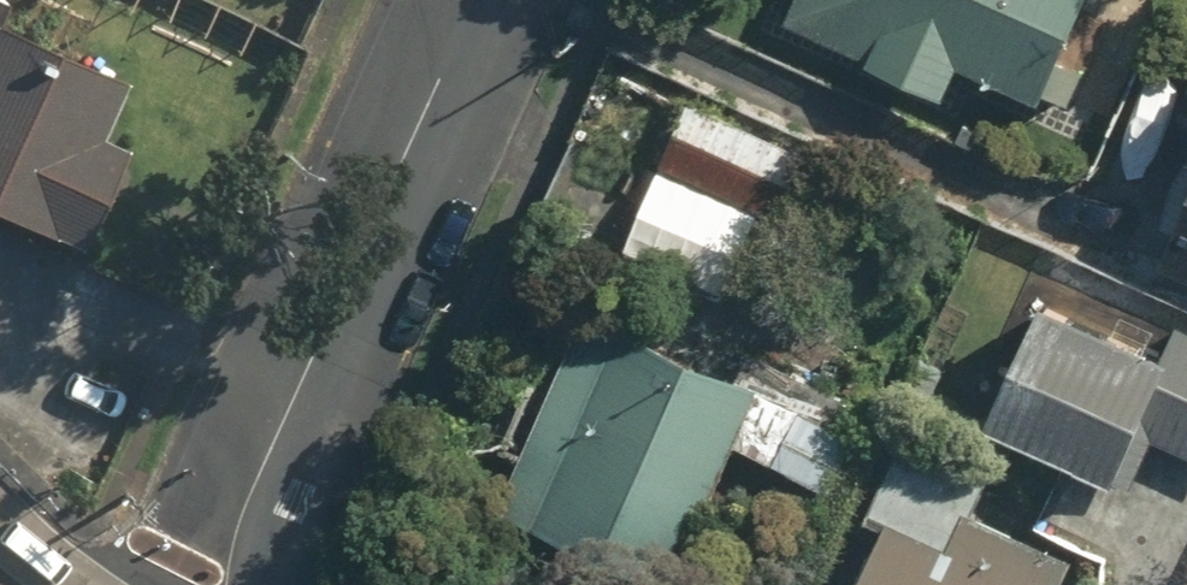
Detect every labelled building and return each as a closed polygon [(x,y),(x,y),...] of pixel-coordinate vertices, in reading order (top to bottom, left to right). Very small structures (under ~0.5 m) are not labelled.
[(783,21),(946,100),(961,68),(1060,116),(1085,64),(1057,51),(1082,0),(793,0),(783,21)] [(71,248),(118,146),(93,134),(116,83),(0,29),(0,216),(71,248)] [(826,162),(691,100),(677,131),(655,121),(620,196),(645,207),(625,251),(721,296),(734,269),(769,286),(826,162)] [(1151,229),(1186,245),(1186,144),(1151,229)] [(1041,307),(989,428),(1129,489),(1148,447),(1186,464),(1186,329),(1182,327),(1167,362),(1041,307)] [(760,387),(579,314),(498,514),(673,584),(680,584),(760,387)] [(1074,562),(976,519),(993,480),(908,442),(877,513),(894,520),(865,584),(1064,584),(1074,562)]
